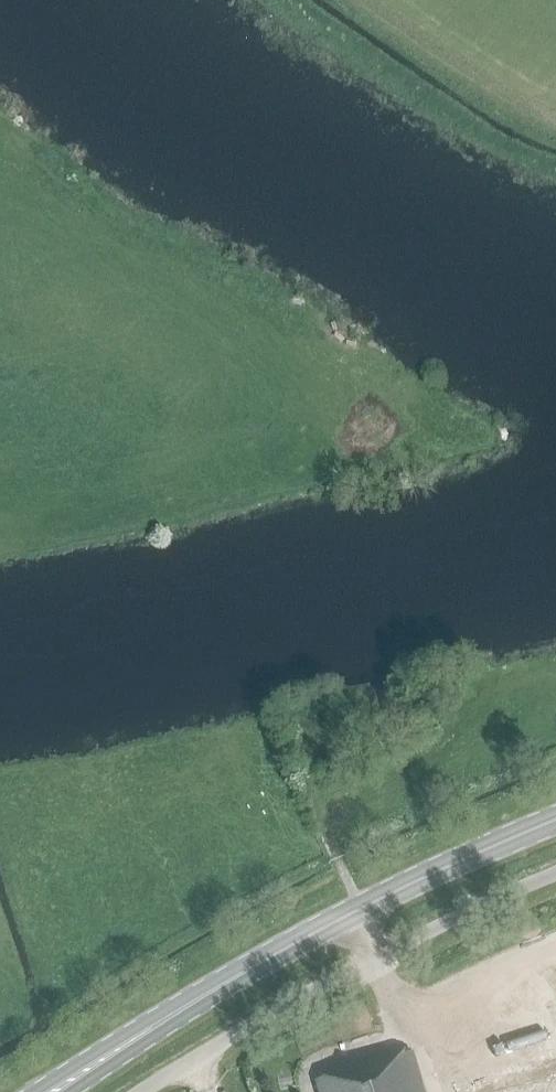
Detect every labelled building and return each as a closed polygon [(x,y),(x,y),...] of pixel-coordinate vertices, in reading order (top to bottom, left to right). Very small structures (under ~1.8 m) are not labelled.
[(550,1058),(547,1046),(540,1047),(536,1033),(521,1036),(524,1049),(501,1054),(504,1068),(550,1058)] [(410,1051),(316,1079),(320,1091),(422,1091),(410,1051)] [(528,1070),(495,1080),(498,1091),(532,1082),(528,1070)]
